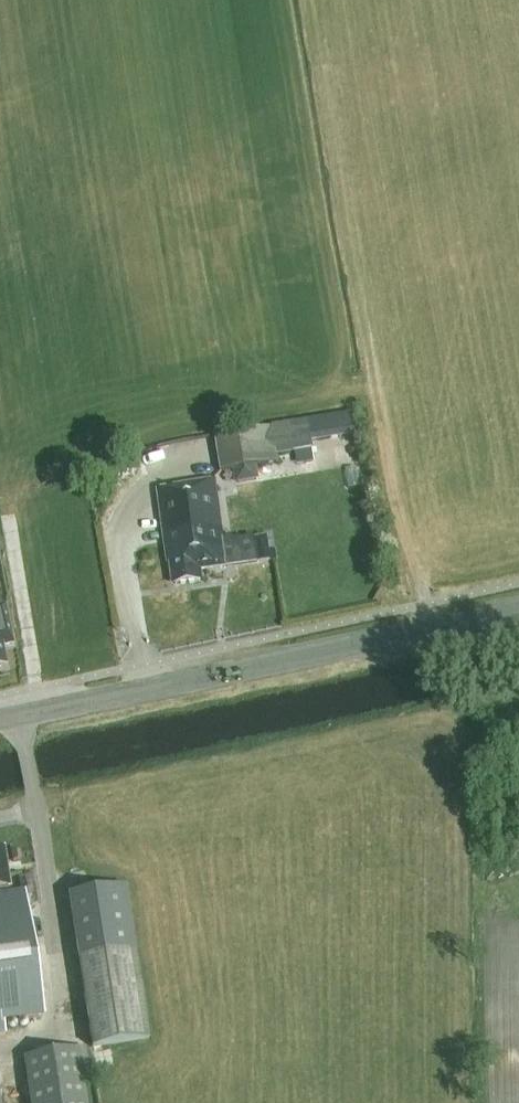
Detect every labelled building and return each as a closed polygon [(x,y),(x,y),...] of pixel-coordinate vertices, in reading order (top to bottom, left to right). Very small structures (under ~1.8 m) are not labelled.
[(332,439),(329,416),(270,425),(271,428),(215,437),(220,472),(233,470),(257,466),(279,462),(278,454),(314,449),(313,442),(332,439)] [(195,568),(222,564),(220,545),(222,544),(212,483),(158,491),(169,558),(174,557),(178,582),(196,579),(195,568)] [(254,538),(257,563),(276,561),(274,549),(269,550),(268,536),(254,538)] [(5,606),(0,607),(0,667),(5,666),(1,647),(13,644),(5,606)] [(518,810),(518,771),(512,772),(515,792),(506,794),(508,803),(517,802),(518,810)] [(4,1032),(3,1024),(42,1019),(24,897),(10,899),(9,887),(3,849),(0,849),(0,1033),(4,1032)] [(68,895),(92,1047),(149,1038),(125,886),(68,895)] [(24,1057),(31,1102),(87,1102),(82,1073),(89,1072),(85,1047),(24,1057)]
